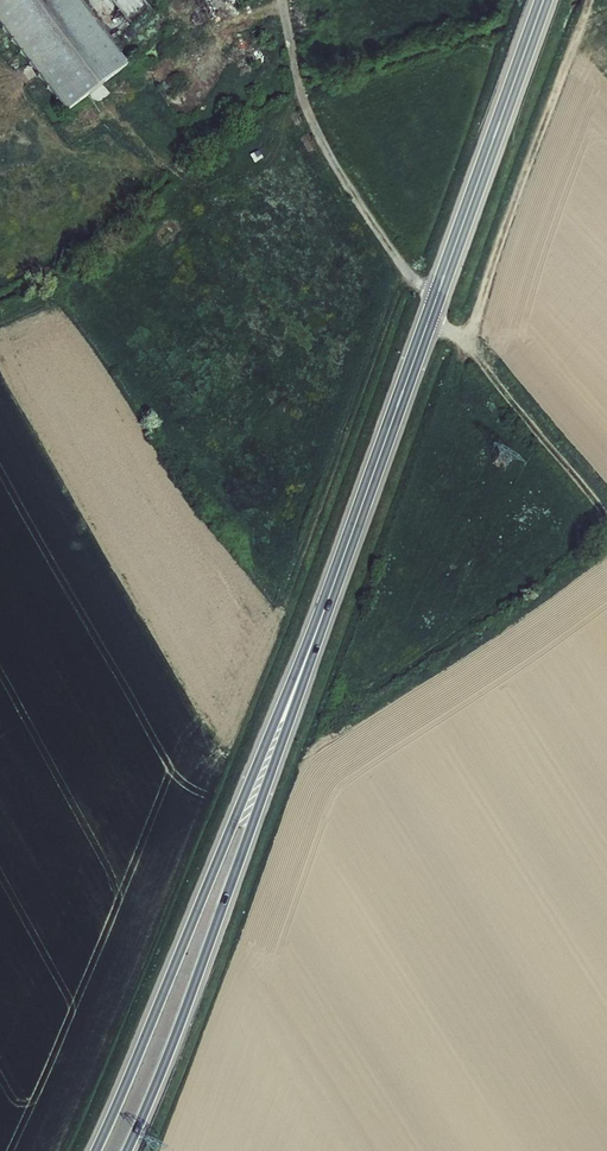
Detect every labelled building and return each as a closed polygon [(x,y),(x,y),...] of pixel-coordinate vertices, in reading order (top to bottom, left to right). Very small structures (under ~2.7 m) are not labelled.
[(68,107),(129,61),(83,0),(0,0),(0,17),(68,107)]
